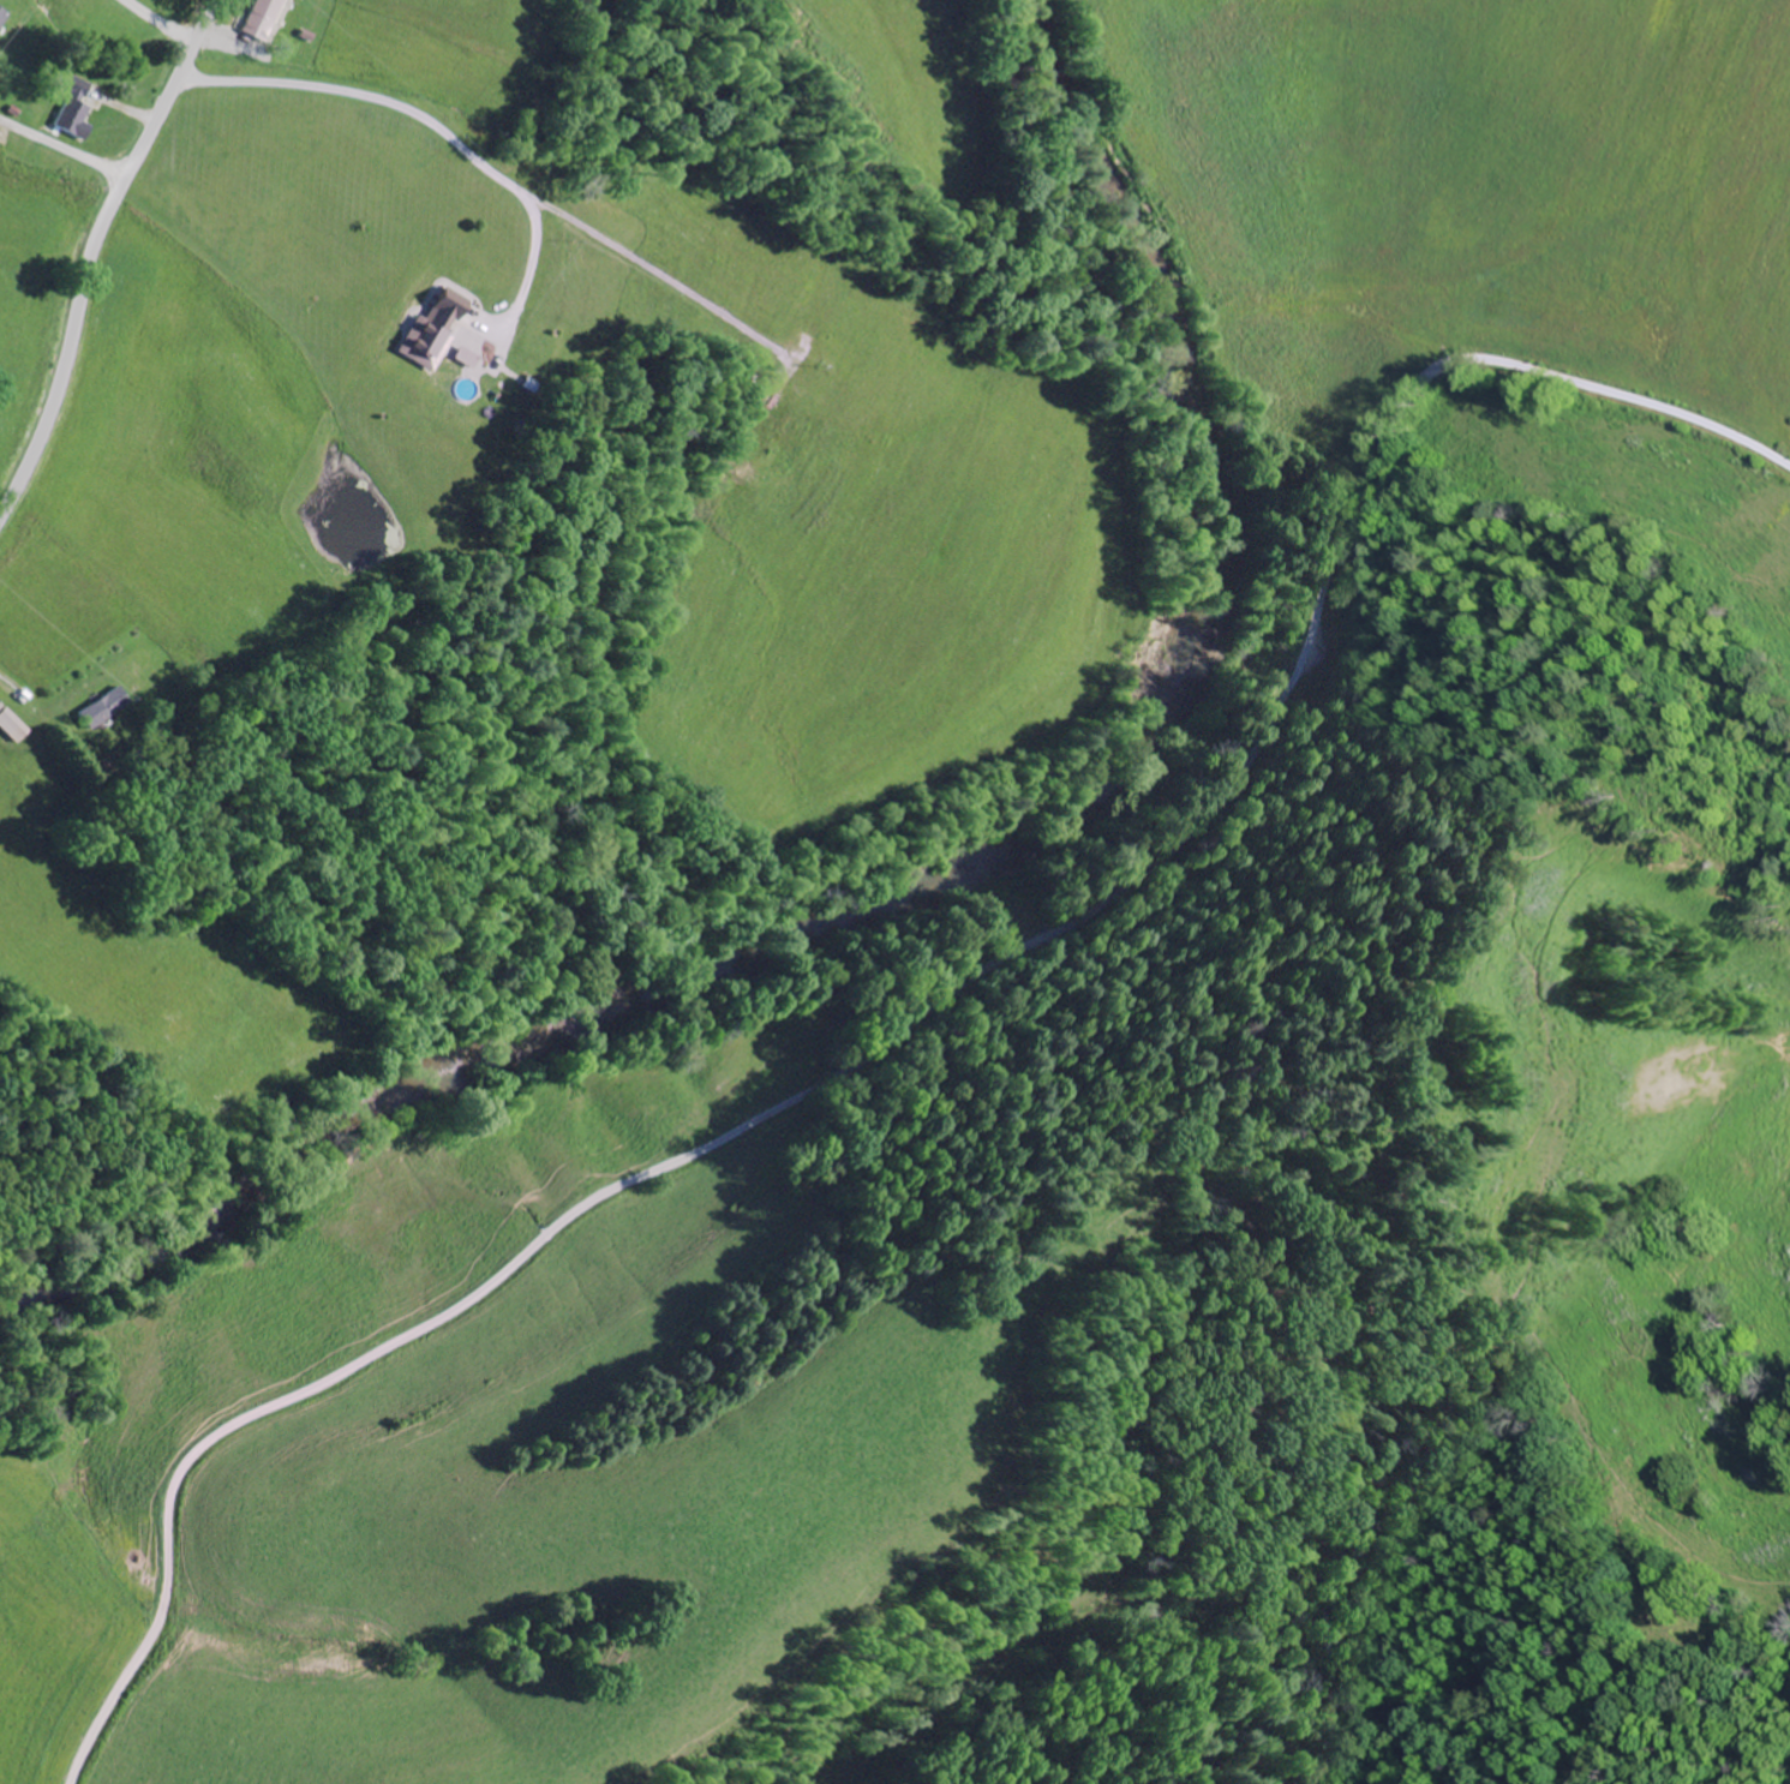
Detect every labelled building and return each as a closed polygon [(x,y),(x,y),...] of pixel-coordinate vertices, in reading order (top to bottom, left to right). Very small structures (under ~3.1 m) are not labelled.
[(286,0),(259,0),(243,33),(265,44),(286,0)] [(71,94),(55,129),(86,143),(92,129),(84,125),(91,109),(83,105),(91,86),(73,77),(66,92),(71,94)] [(398,355),(432,373),(471,303),(445,289),(427,321),(419,317),(398,355)] [(481,359),(462,348),(455,360),(474,371),(481,359)] [(91,733),(132,706),(120,689),(79,715),(91,733)] [(19,746),(31,733),(0,704),(0,729),(19,746)]
